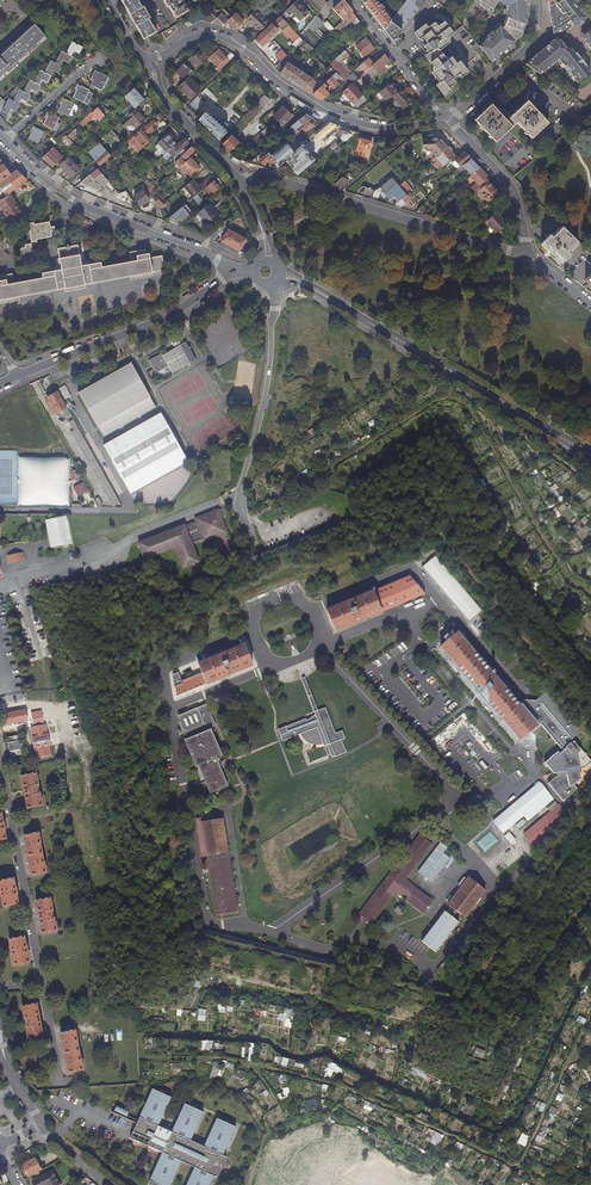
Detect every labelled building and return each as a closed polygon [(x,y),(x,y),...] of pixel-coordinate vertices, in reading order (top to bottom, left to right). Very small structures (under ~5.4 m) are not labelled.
[(143,39),(150,35),(156,32),(149,19),(150,18),(143,6),(142,7),(138,0),(124,0),(122,1),(143,39)] [(194,13),(203,4),(199,0),(193,0),(188,2),(187,0),(163,0),(167,7),(169,6),(175,18),(188,11),(192,9),(194,13)] [(322,10),(330,0),(310,0),(322,10)] [(343,20),(352,12),(343,0),(333,10),(343,20)] [(385,30),(391,22),(391,21),(383,9),(384,8),(381,5),(380,6),(376,0),(367,0),(364,3),(385,30)] [(404,28),(424,3),(421,0),(407,0),(396,14),(403,19),(399,24),(404,28)] [(480,2),(480,5),(482,7),(484,9),(487,9),(490,8),(493,10),(498,2),(506,7),(506,18),(508,19),(506,26),(505,26),(498,32),(497,30),(493,33),(492,32),(487,37),(488,38),(485,42),(486,43),(481,49),(492,63),(522,35),(527,21),(526,0),(477,0),(480,2)] [(574,0),(560,0),(559,1),(558,1),(550,7),(551,17),(552,17),(554,29),(556,29),(556,32),(562,31),(572,23),(585,14),(574,0)] [(303,9),(296,2),(285,12),(290,16),(293,13),(296,16),(300,22),(309,14),(304,9),(303,9)] [(260,32),(269,23),(256,10),(246,20),(252,26),(252,25),(260,32)] [(211,14),(203,22),(222,27),(227,22),(234,15),(230,11),(227,15),(223,11),(216,19),(211,14)] [(356,26),(360,22),(352,12),(343,20),(341,23),(342,24),(344,23),(347,26),(351,22),(353,23),(356,26)] [(236,14),(234,15),(227,22),(235,30),(248,18),(246,15),(244,14),(240,18),(236,14)] [(391,22),(402,31),(404,28),(399,24),(403,19),(396,14),(391,21),(391,22)] [(587,17),(585,14),(572,23),(575,27),(587,17)] [(280,17),(256,40),(262,47),(268,41),(270,39),(269,39),(280,29),(282,30),(294,42),(291,45),(295,48),(299,45),(302,42),(303,40),(288,26),(286,23),(280,17)] [(323,23),(316,17),(309,24),(315,31),(323,23)] [(328,21),(325,24),(330,30),(333,27),(328,21)] [(445,96),(451,91),(449,88),(455,83),(452,79),(459,74),(461,77),(468,72),(459,61),(456,63),(451,57),(447,60),(440,50),(450,42),(447,38),(453,33),(444,21),(438,26),(435,22),(428,27),(425,24),(414,33),(420,39),(423,37),(428,43),(424,46),(429,52),(426,55),(436,69),(432,72),(440,82),(436,85),(445,96)] [(385,30),(396,45),(400,40),(397,37),(402,31),(391,22),(385,30)] [(343,28),(340,24),(330,33),(332,36),(338,31),(339,32),(343,28)] [(41,39),(44,36),(34,25),(13,44),(12,43),(5,49),(6,50),(0,56),(0,78),(41,39)] [(586,30),(579,35),(586,45),(588,45),(587,49),(590,50),(590,26),(586,30)] [(166,41),(177,30),(175,27),(162,34),(166,41)] [(356,46),(365,58),(374,49),(365,38),(356,46)] [(577,82),(590,73),(582,62),(580,58),(579,59),(571,48),(568,50),(560,39),(557,41),(556,40),(555,39),(554,39),(547,46),(546,51),(543,54),(541,51),(526,64),(540,75),(543,70),(549,67),(560,59),(577,82)] [(66,53),(71,56),(74,51),(79,54),(83,47),(72,42),(66,53)] [(345,80),(351,74),(350,72),(348,75),(340,65),(346,59),(345,59),(349,55),(347,53),(350,50),(348,47),(330,64),(345,80)] [(216,68),(219,71),(230,61),(226,57),(219,49),(209,58),(217,67),(216,68)] [(197,69),(209,58),(202,50),(198,54),(195,57),(194,55),(189,60),(197,69)] [(69,63),(73,57),(71,56),(66,53),(62,51),(56,63),(61,66),(63,61),(69,63)] [(276,56),(281,61),(287,56),(282,51),(276,56)] [(371,77),(390,61),(385,54),(374,64),(366,71),(371,77)] [(365,72),(366,71),(374,64),(369,58),(357,69),(358,70),(361,68),(365,72)] [(58,73),(62,66),(61,66),(56,63),(51,61),(45,72),(50,75),(53,70),(58,73)] [(288,63),(280,74),(303,88),(313,79),(306,74),(288,63)] [(180,70),(178,68),(175,72),(182,78),(191,70),(185,64),(180,70)] [(51,76),(50,75),(45,72),(41,70),(35,82),(40,85),(42,80),(48,83),(51,76)] [(325,72),(323,70),(315,78),(317,80),(325,72)] [(108,77),(98,72),(95,71),(91,79),(93,80),(90,85),(101,91),(108,77)] [(370,77),(365,72),(361,75),(366,81),(368,79),(370,77)] [(344,81),(336,73),(326,82),(332,89),(330,90),(332,91),(339,84),(335,80),(337,78),(342,83),(344,81)] [(178,86),(190,99),(200,90),(188,77),(178,86)] [(313,79),(303,88),(313,94),(321,87),(313,79)] [(37,93),(41,86),(40,85),(35,82),(30,80),(24,92),(29,94),(31,90),(37,93)] [(392,97),(398,92),(394,87),(395,86),(391,82),(379,93),(387,101),(392,97)] [(313,94),(322,100),(329,94),(324,89),(327,87),(324,84),(321,87),(313,94)] [(352,84),(343,92),(347,97),(348,96),(354,103),(363,95),(352,84)] [(88,92),(89,91),(77,85),(75,89),(77,90),(73,97),(88,105),(93,94),(88,92)] [(7,97),(9,99),(13,101),(20,89),(17,87),(7,97)] [(211,94),(206,88),(202,91),(208,97),(211,94)] [(27,102),(30,95),(29,94),(24,92),(20,89),(13,101),(18,104),(21,99),(27,102)] [(133,89),(125,97),(134,108),(143,100),(133,89)] [(405,93),(401,89),(398,92),(392,97),(403,109),(411,102),(404,94),(405,93)] [(205,101),(199,94),(186,107),(189,110),(192,114),(196,110),(205,101)] [(270,99),(264,95),(241,120),(232,129),(233,129),(235,131),(239,134),(239,135),(270,99)] [(20,105),(18,104),(13,101),(9,99),(3,111),(2,111),(6,102),(3,100),(0,103),(0,112),(6,118),(10,109),(16,112),(20,105)] [(74,105),(62,99),(60,103),(62,103),(61,105),(58,111),(68,116),(71,112),(74,105)] [(509,125),(512,127),(516,123),(531,138),(548,123),(527,101),(510,116),(514,120),(509,125)] [(102,105),(98,108),(104,115),(107,112),(102,105)] [(294,114),(282,105),(273,117),(284,126),(294,114)] [(495,143),(512,127),(509,125),(514,120),(510,116),(505,120),(491,105),(474,119),(495,143)] [(73,129),(61,140),(68,147),(72,142),(71,142),(85,128),(84,128),(88,125),(86,123),(94,115),(99,121),(105,116),(104,115),(98,108),(92,113),(91,112),(73,129)] [(145,120),(135,109),(126,117),(119,124),(124,128),(130,122),(136,128),(145,120)] [(59,118),(47,112),(45,116),(47,117),(43,125),(53,130),(56,131),(60,124),(57,123),(58,123),(57,122),(59,118)] [(198,120),(217,140),(218,141),(227,132),(205,112),(198,120)] [(290,128),(294,134),(298,131),(296,129),(301,124),(303,127),(313,119),(305,115),(290,128)] [(153,121),(143,130),(147,134),(157,125),(153,121)] [(161,131),(167,126),(162,121),(157,126),(161,131)] [(312,126),(310,123),(303,128),(305,132),(312,126)] [(336,126),(327,123),(314,134),(319,140),(336,126)] [(38,144),(45,132),(33,126),(31,130),(32,131),(28,139),(38,144)] [(338,140),(330,147),(336,152),(341,148),(337,144),(341,141),(342,138),(347,135),(350,130),(340,127),(336,133),(334,136),(338,140)] [(256,149),(275,134),(268,128),(250,143),(256,149)] [(147,138),(140,130),(127,142),(136,151),(142,146),(141,144),(147,138)] [(304,136),(299,130),(295,134),(300,140),(304,136)] [(228,152),(238,143),(237,142),(242,137),(239,135),(239,134),(235,131),(222,145),(228,152)] [(348,142),(359,133),(352,131),(345,140),(348,142)] [(167,152),(172,147),(175,144),(170,139),(172,138),(168,133),(158,143),(160,146),(166,153),(167,152)] [(250,143),(244,137),(238,143),(243,149),(250,143)] [(429,144),(437,138),(435,137),(434,138),(430,141),(428,140),(422,140),(423,148),(424,148),(429,144)] [(176,161),(186,151),(183,148),(188,143),(184,138),(183,139),(174,148),(172,147),(167,152),(170,156),(176,161)] [(431,149),(442,142),(440,139),(437,142),(438,140),(437,139),(437,138),(429,144),(424,148),(429,148),(431,150),(431,149)] [(372,142),(360,139),(356,154),(368,157),(372,142)] [(436,156),(446,148),(442,142),(431,149),(431,150),(436,156)] [(100,166),(110,157),(99,144),(89,153),(95,160),(100,166)] [(287,144),(271,158),(277,164),(279,167),(286,160),(298,174),(313,161),(307,154),(309,153),(302,145),(294,152),(287,144)] [(163,156),(166,153),(160,146),(156,149),(163,156)] [(444,150),(448,147),(448,146),(446,148),(436,156),(435,157),(444,150)] [(188,157),(194,151),(191,147),(186,151),(176,161),(175,163),(180,167),(181,166),(185,163),(182,160),(185,157),(186,155),(188,157)] [(439,170),(456,157),(448,147),(444,150),(435,157),(432,160),(439,170)] [(53,148),(43,157),(52,167),(62,158),(53,148)] [(166,160),(170,156),(167,152),(166,153),(163,156),(162,156),(166,160)] [(463,166),(472,159),(465,152),(455,160),(455,161),(461,167),(463,166)] [(271,165),(274,167),(277,164),(271,158),(268,153),(259,160),(262,165),(268,161),(271,165)] [(60,166),(65,172),(73,164),(68,158),(60,166)] [(199,168),(190,158),(185,163),(181,166),(190,176),(199,168)] [(472,175),(481,168),(472,159),(463,166),(465,168),(472,175)] [(460,168),(461,167),(455,161),(452,163),(458,170),(460,168)] [(16,170),(14,168),(9,172),(3,164),(0,166),(0,181),(10,174),(16,170)] [(73,164),(65,172),(71,177),(79,170),(73,164)] [(476,193),(489,182),(488,180),(490,178),(481,168),(472,175),(471,176),(477,184),(471,188),(476,193)] [(80,183),(81,184),(97,169),(80,183)] [(97,169),(81,184),(99,191),(105,185),(112,193),(115,190),(112,187),(107,180),(97,169)] [(16,189),(27,181),(16,170),(10,174),(6,177),(16,189)] [(2,181),(11,193),(16,189),(6,177),(2,181)] [(204,189),(213,181),(212,180),(209,177),(197,187),(195,185),(196,184),(193,180),(184,187),(193,198),(204,189)] [(347,180),(342,177),(334,184),(339,187),(347,180)] [(382,189),(394,179),(392,177),(380,186),(382,189)] [(107,180),(112,187),(115,184),(110,178),(107,180)] [(142,180),(147,188),(147,189),(149,188),(151,186),(146,178),(142,180)] [(402,198),(407,195),(399,185),(394,179),(382,189),(390,198),(394,195),(398,201),(402,198)] [(10,193),(11,193),(2,181),(0,182),(0,200),(10,193)] [(214,193),(220,188),(214,181),(213,181),(204,189),(206,192),(208,190),(209,191),(211,190),(212,192),(213,191),(214,193)] [(409,193),(412,190),(405,181),(399,185),(407,195),(409,193)] [(476,193),(475,194),(477,196),(481,192),(486,198),(485,199),(487,201),(489,201),(498,193),(489,182),(476,193)] [(140,206),(153,198),(150,194),(147,189),(147,188),(134,197),(140,206)] [(126,206),(134,200),(126,189),(118,194),(126,206)] [(5,212),(16,204),(13,201),(15,200),(10,193),(0,200),(0,205),(5,212)] [(412,196),(409,193),(407,195),(402,198),(405,202),(412,196)] [(500,209),(507,203),(506,198),(497,205),(500,209)] [(198,214),(207,224),(219,214),(215,209),(214,210),(212,208),(214,207),(211,202),(198,214)] [(496,231),(511,219),(507,203),(500,209),(483,224),(487,228),(491,225),(496,231)] [(3,213),(10,222),(22,213),(16,204),(5,212),(3,213)] [(169,218),(181,222),(192,213),(185,205),(169,218)] [(1,214),(8,223),(10,222),(3,213),(1,214)] [(37,241),(37,240),(52,237),(51,232),(55,231),(54,226),(50,227),(49,222),(34,225),(33,223),(28,224),(31,242),(37,241)] [(579,243),(563,228),(553,238),(551,236),(541,245),(562,265),(571,256),(569,254),(579,243)] [(225,244),(239,251),(245,239),(227,230),(221,242),(225,244)] [(33,258),(31,244),(25,245),(25,248),(20,249),(22,259),(33,258)] [(223,246),(238,254),(239,251),(225,244),(223,246)] [(20,297),(64,288),(65,292),(86,288),(86,285),(130,277),(130,280),(163,274),(162,271),(164,270),(162,256),(149,258),(149,253),(146,254),(145,250),(139,251),(139,253),(130,254),(131,262),(102,267),(101,262),(81,266),(80,259),(82,259),(81,255),(79,255),(77,246),(69,247),(68,245),(67,245),(66,246),(66,248),(58,249),(59,259),(58,259),(59,263),(60,263),(61,270),(42,273),(43,278),(13,283),(12,276),(3,278),(2,276),(0,276),(0,304),(21,300),(20,297)] [(167,365),(171,372),(195,358),(189,348),(191,347),(190,346),(188,346),(185,341),(162,355),(161,353),(148,360),(155,372),(167,365)] [(102,435),(155,406),(130,361),(78,391),(102,435)] [(58,389),(64,400),(71,396),(65,385),(58,389)] [(66,406),(57,389),(46,395),(49,401),(47,402),(53,413),(66,406)] [(103,444),(130,492),(187,460),(160,411),(103,444)] [(111,504),(121,504),(111,488),(73,419),(69,421),(73,429),(70,431),(111,504)] [(84,481),(74,486),(79,495),(89,490),(84,481)] [(183,526),(137,544),(143,560),(173,548),(181,568),(197,562),(190,545),(202,540),(203,542),(226,533),(217,510),(194,519),(195,523),(183,527),(183,526)] [(72,545),(67,519),(46,523),(51,549),(72,545)] [(482,612),(437,556),(425,566),(422,569),(469,624),(482,612)] [(335,632),(424,595),(410,578),(372,593),(372,592),(326,611),(335,632)] [(536,702),(524,700),(518,705),(492,674),(493,673),(491,671),(490,672),(457,633),(440,647),(470,683),(470,684),(487,704),(488,704),(519,740),(538,723),(561,749),(557,752),(556,750),(543,762),(552,773),(555,772),(557,776),(547,784),(563,802),(577,790),(574,787),(581,780),(579,770),(584,769),(590,762),(572,740),(581,732),(546,692),(539,699),(536,702)] [(182,685),(181,682),(177,673),(171,676),(175,698),(206,686),(251,667),(243,646),(224,654),(221,647),(206,653),(209,660),(197,665),(201,674),(202,677),(182,685)] [(201,674),(181,682),(182,685),(202,677),(201,674)] [(308,714),(311,713),(298,681),(295,683),(308,714)] [(165,695),(167,704),(173,702),(171,694),(165,695)] [(176,709),(178,714),(206,703),(204,698),(176,709)] [(209,794),(225,786),(214,759),(220,756),(209,732),(204,734),(203,731),(213,727),(204,706),(177,718),(185,739),(183,740),(195,767),(198,766),(209,794)] [(283,730),(278,732),(281,738),(296,732),(298,735),(301,739),(304,742),(308,744),(312,745),(316,746),(322,746),(326,744),(330,754),(335,752),(337,755),(349,750),(343,737),(340,739),(337,732),(330,734),(319,709),(311,713),(308,714),(309,717),(301,723),(299,720),(282,727),(283,730)] [(25,711),(5,715),(7,725),(27,721),(25,711)] [(31,729),(34,749),(49,747),(45,726),(31,729)] [(21,741),(20,736),(8,739),(8,743),(8,744),(10,752),(11,757),(24,754),(23,749),(22,741),(21,741)] [(49,747),(34,749),(36,758),(51,755),(49,747)] [(41,807),(36,775),(21,777),(27,810),(41,807)] [(528,822),(545,808),(553,801),(554,801),(540,784),(494,823),(503,834),(524,817),(528,822)] [(553,801),(545,808),(550,813),(558,807),(553,801)] [(558,807),(550,813),(523,837),(532,847),(568,817),(559,806),(558,807)] [(237,913),(222,820),(214,821),(214,816),(196,819),(202,857),(206,857),(216,916),(237,913)] [(511,844),(516,840),(509,832),(504,836),(511,844)] [(40,844),(38,834),(23,837),(24,844),(25,844),(26,848),(25,849),(28,863),(29,863),(30,869),(29,870),(31,877),(45,874),(43,863),(39,845),(40,844)] [(423,913),(432,901),(405,879),(432,844),(420,835),(359,913),(371,923),(395,892),(423,913)] [(447,907),(454,912),(457,914),(464,919),(485,891),(468,879),(467,881),(463,878),(457,887),(460,890),(453,899),(450,896),(445,902),(448,905),(447,907)] [(13,880),(0,882),(0,893),(3,908),(18,905),(16,896),(16,895),(15,889),(14,889),(13,880)] [(52,912),(50,899),(35,902),(41,934),(56,931),(53,919),(52,919),(51,912),(52,912)] [(495,917),(501,910),(495,905),(489,911),(495,917)] [(399,916),(403,910),(398,906),(394,912),(399,916)] [(454,918),(451,916),(445,911),(422,941),(436,952),(460,922),(454,918)] [(25,947),(24,938),(9,941),(14,966),(29,963),(27,954),(27,953),(26,947),(25,947)] [(42,1037),(36,1005),(22,1007),(24,1020),(25,1020),(27,1026),(25,1027),(28,1040),(42,1037)] [(198,1019),(206,1020),(207,1008),(199,1008),(198,1019)] [(77,1041),(75,1031),(60,1034),(61,1041),(62,1041),(63,1048),(62,1048),(65,1060),(67,1067),(66,1067),(67,1074),(82,1071),(80,1061),(76,1042),(77,1041)] [(214,1040),(203,1040),(203,1048),(223,1049),(224,1043),(214,1043),(214,1040)] [(476,1047),(474,1055),(484,1058),(486,1050),(476,1047)] [(286,1064),(288,1059),(277,1055),(275,1061),(286,1064)] [(332,1078),(333,1071),(342,1072),(344,1065),(328,1062),(325,1076),(332,1078)] [(245,1079),(248,1072),(239,1068),(236,1076),(245,1079)] [(235,1127),(228,1124),(229,1122),(224,1120),(223,1122),(216,1119),(203,1147),(190,1140),(203,1112),(196,1109),(197,1107),(192,1105),(191,1107),(184,1104),(171,1132),(158,1126),(171,1097),(170,1097),(171,1095),(164,1092),(160,1090),(159,1092),(152,1089),(137,1121),(126,1116),(128,1111),(117,1105),(113,1112),(111,1111),(111,1112),(136,1124),(130,1138),(162,1153),(149,1181),(156,1184),(157,1184),(169,1184),(180,1161),(194,1167),(186,1184),(208,1184),(213,1176),(216,1177),(226,1157),(222,1155),(235,1127)] [(549,1111),(556,1114),(558,1109),(552,1105),(549,1111)] [(429,1128),(427,1133),(441,1140),(444,1135),(429,1128)] [(526,1146),(530,1136),(523,1132),(518,1142),(526,1146)] [(485,1154),(481,1160),(487,1163),(490,1157),(485,1154)] [(41,1170),(34,1157),(22,1164),(29,1177),(41,1170)] [(32,1182),(34,1184),(58,1184),(51,1172),(32,1182)]
